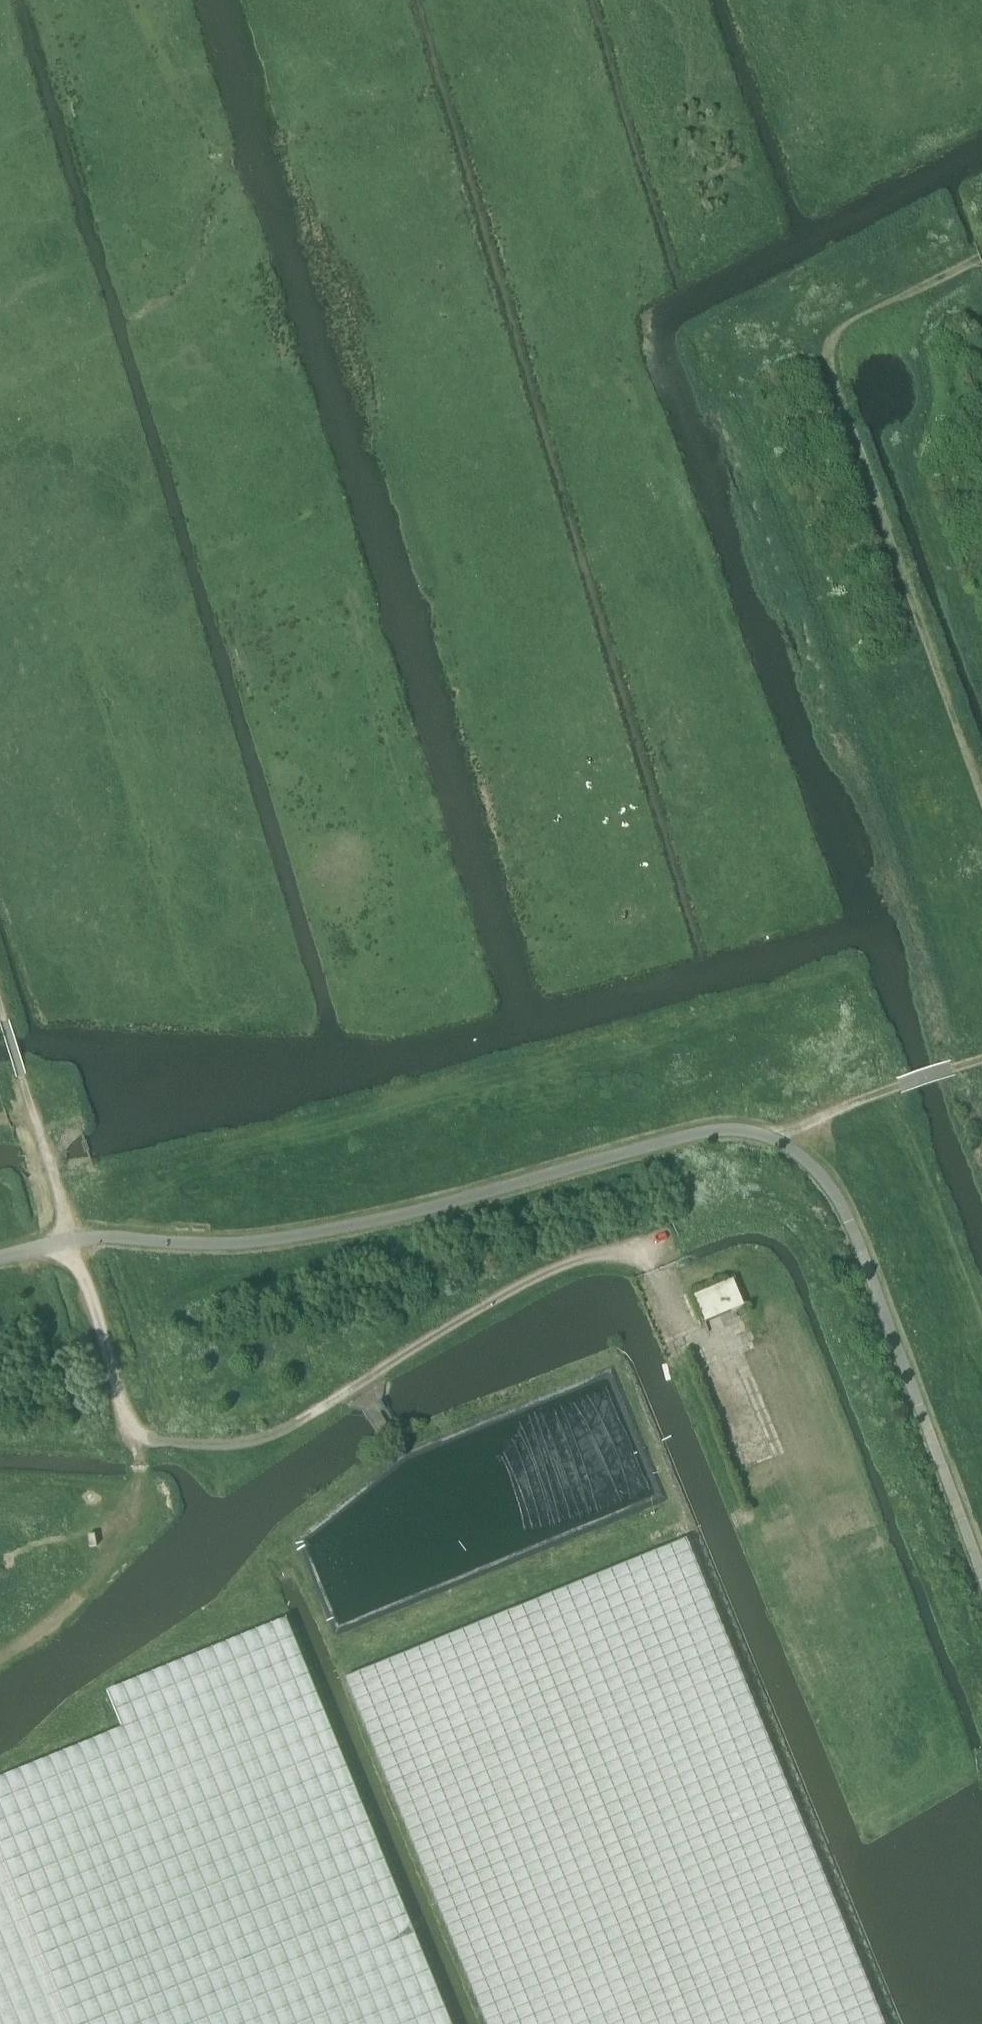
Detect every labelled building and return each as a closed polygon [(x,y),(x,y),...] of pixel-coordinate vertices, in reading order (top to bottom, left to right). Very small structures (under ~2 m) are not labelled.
[(732,1279),(693,1296),(705,1322),(744,1305),(732,1279)] [(753,1406),(717,1421),(718,1425),(737,1473),(760,1529),(767,1544),(802,1530),(795,1511),(777,1467),(753,1406)] [(96,1546),(94,1534),(87,1535),(89,1547),(96,1546)] [(685,1539),(343,1678),(484,2023),(883,2023),(685,1539)] [(285,1619),(106,1692),(121,1729),(0,1778),(0,2023),(450,2023),(285,1619)]
